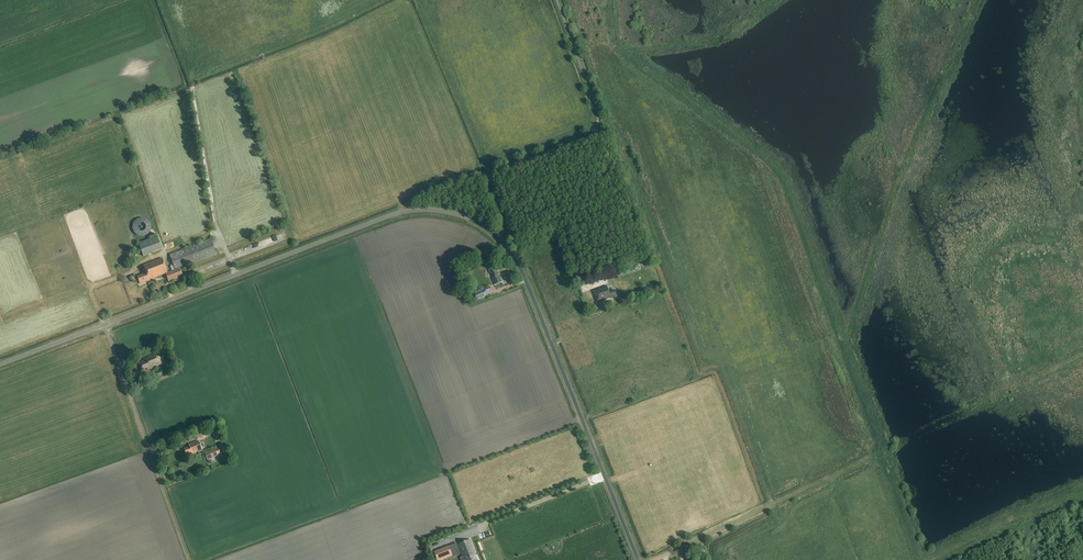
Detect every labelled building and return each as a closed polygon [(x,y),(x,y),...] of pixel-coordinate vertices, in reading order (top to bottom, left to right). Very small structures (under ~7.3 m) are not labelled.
[(137,220),(134,223),(133,228),(134,232),(138,236),(142,237),(147,235),(150,232),(151,227),(150,222),(146,219),(141,218),(137,220)] [(157,237),(138,244),(143,256),(161,249),(157,237)] [(187,265),(195,263),(216,255),(210,239),(182,250),(187,265)] [(187,265),(182,250),(169,255),(175,270),(167,273),(162,259),(143,266),(146,274),(137,277),(140,284),(149,281),(148,280),(165,274),(168,282),(182,277),(179,269),(187,265)] [(488,270),(494,285),(502,283),(497,270),(496,271),(495,269),(494,269),(493,267),(489,268),(489,270),(488,270)] [(618,270),(620,277),(631,274),(629,267),(618,270)] [(593,291),(597,303),(611,298),(611,299),(617,297),(615,290),(609,292),(607,286),(593,291)] [(477,300),(486,297),(483,290),(474,294),(477,300)] [(138,364),(141,371),(147,369),(148,370),(162,364),(159,356),(156,358),(155,355),(143,360),(144,361),(138,364)] [(195,434),(197,441),(205,438),(202,432),(195,434)] [(187,454),(188,456),(191,455),(191,454),(201,450),(198,441),(189,445),(190,447),(184,449),(186,454),(187,454)] [(214,449),(204,453),(207,460),(217,456),(214,449)] [(464,559),(478,559),(476,556),(477,555),(476,553),(477,553),(471,540),(458,545),(464,559)] [(434,552),(437,559),(443,559),(453,556),(449,546),(434,552)]
